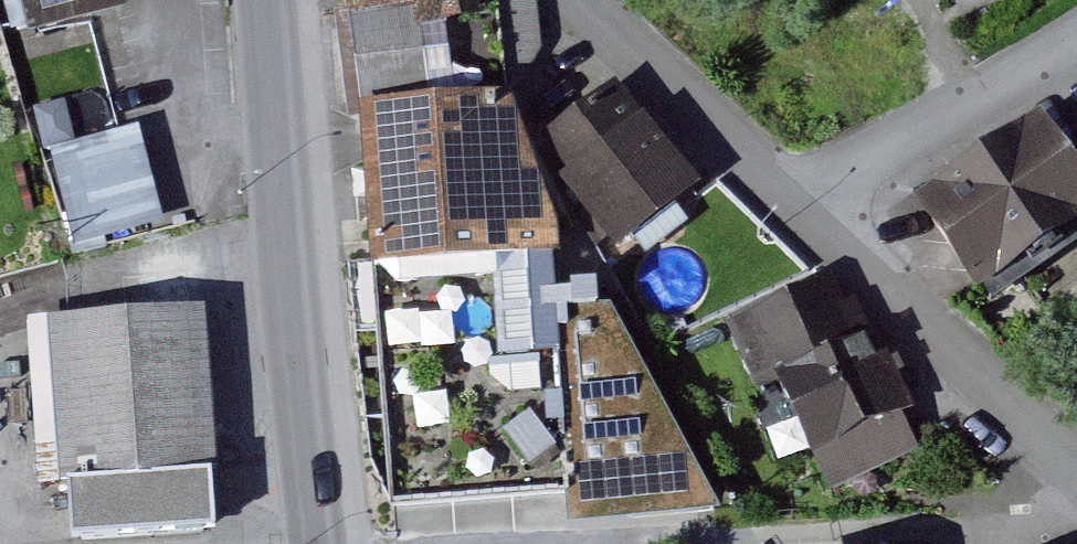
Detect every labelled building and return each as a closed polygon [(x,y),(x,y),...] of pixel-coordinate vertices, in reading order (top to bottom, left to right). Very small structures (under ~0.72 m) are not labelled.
[(30,23),(46,19),(118,0),(25,0),(30,23)] [(364,114),(471,109),(462,22),(516,18),(502,0),(349,0),(352,15),(355,67),(357,115),(364,114)] [(630,89),(550,147),(629,253),(709,194),(630,89)] [(517,107),(471,109),(364,114),(366,137),(371,188),(378,276),(558,266),(557,223),(517,107)] [(932,220),(998,316),(1076,263),(1076,150),(1064,131),(932,220)] [(121,141),(51,160),(76,246),(161,222),(148,178),(136,136),(129,138),(121,141)] [(793,385),(840,500),(932,463),(882,340),(868,346),(843,287),(740,329),(767,395),(793,385)] [(68,320),(58,320),(74,537),(227,527),(219,413),(211,310),(68,320)] [(617,312),(559,315),(569,499),(571,519),(721,507),(617,312)]
